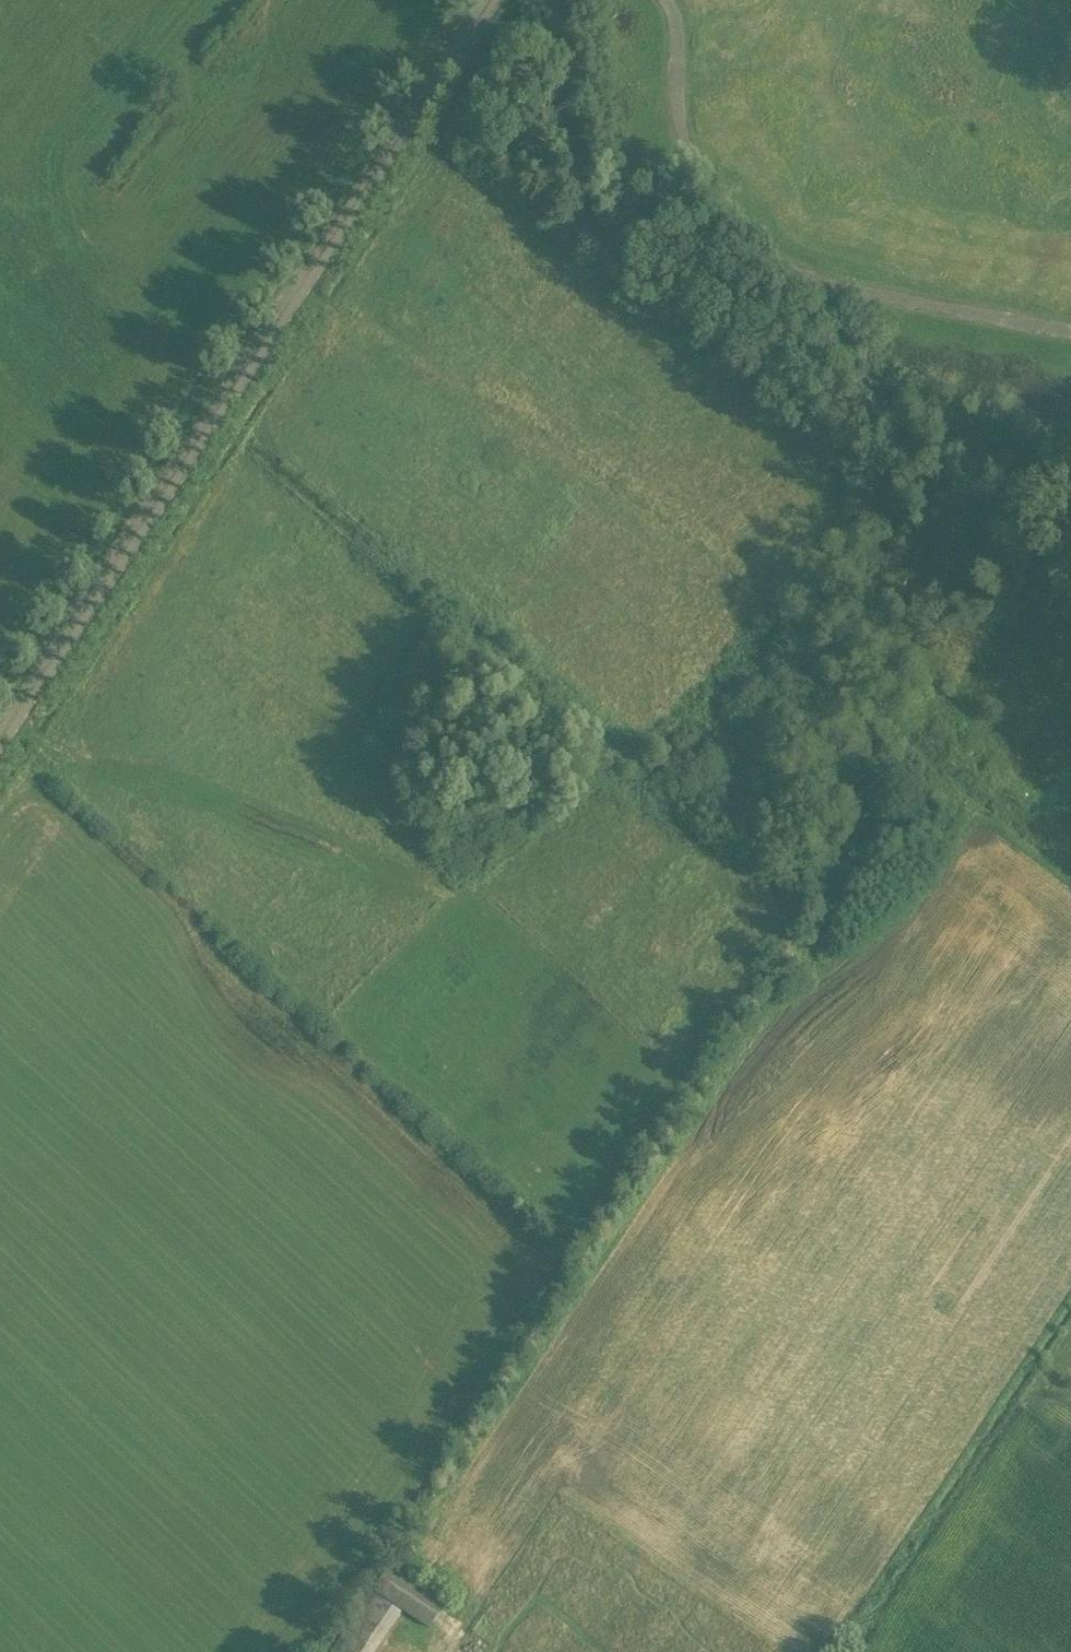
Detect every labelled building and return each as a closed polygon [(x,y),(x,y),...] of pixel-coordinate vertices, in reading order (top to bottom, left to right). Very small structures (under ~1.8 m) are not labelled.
[(387,1566),(371,1591),(428,1629),(444,1604),(387,1566)] [(367,1599),(332,1651),(376,1651),(401,1615),(370,1594),(367,1599)]
